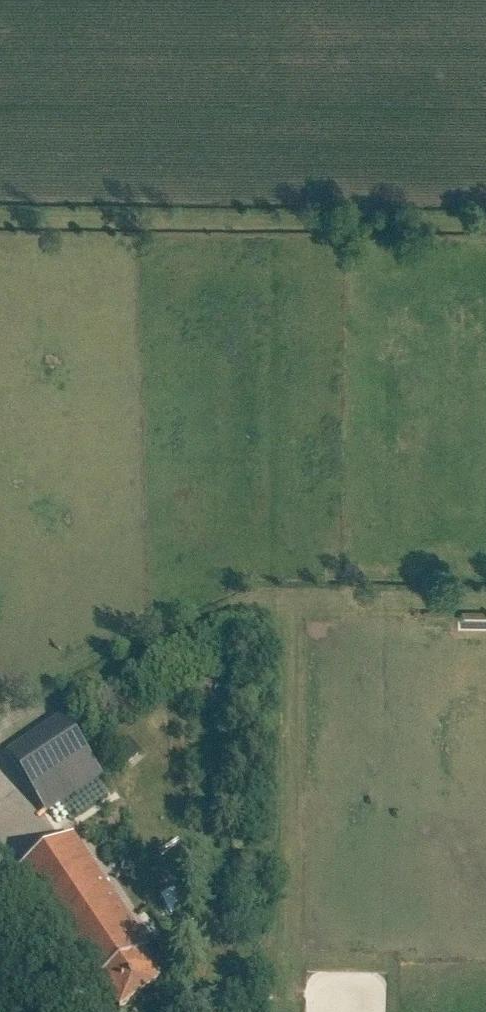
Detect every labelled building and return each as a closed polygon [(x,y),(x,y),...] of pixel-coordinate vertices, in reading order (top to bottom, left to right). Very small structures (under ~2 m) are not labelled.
[(48,769),(66,796),(97,775),(68,732),(18,766),(29,782),(48,769)] [(113,750),(126,764),(141,751),(129,737),(113,750)] [(72,834),(12,874),(87,987),(99,979),(119,1009),(162,978),(143,950),(148,946),(72,834)]
